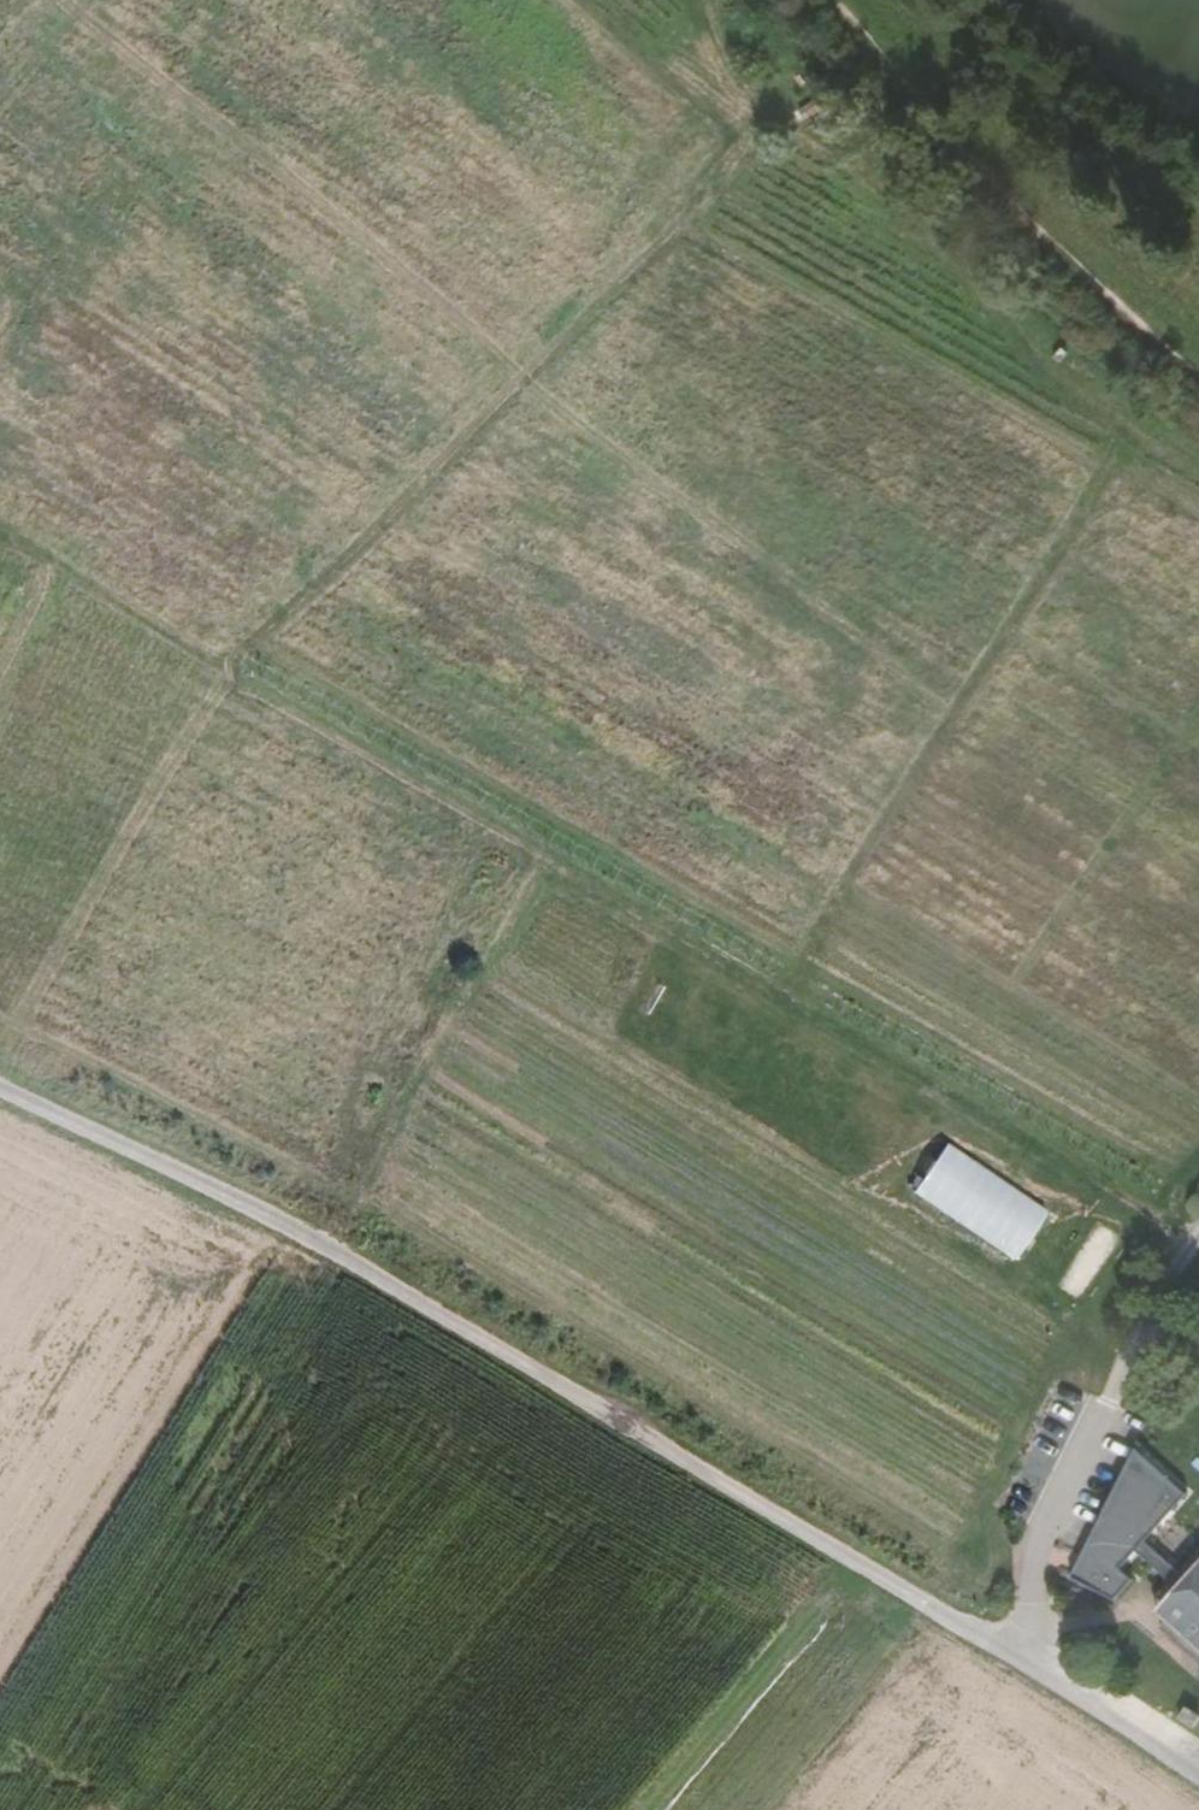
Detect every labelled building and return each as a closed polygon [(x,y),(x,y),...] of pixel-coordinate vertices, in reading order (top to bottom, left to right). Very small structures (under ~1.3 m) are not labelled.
[(1159,1544),(1188,1476),(1131,1452),(1076,1579),(1118,1598),(1136,1556),(1160,1567),(1168,1548),(1159,1544)] [(1166,1640),(1198,1670),(1198,1544),(1195,1544),(1150,1596),(1154,1600),(1155,1620),(1152,1628),(1166,1640)]
